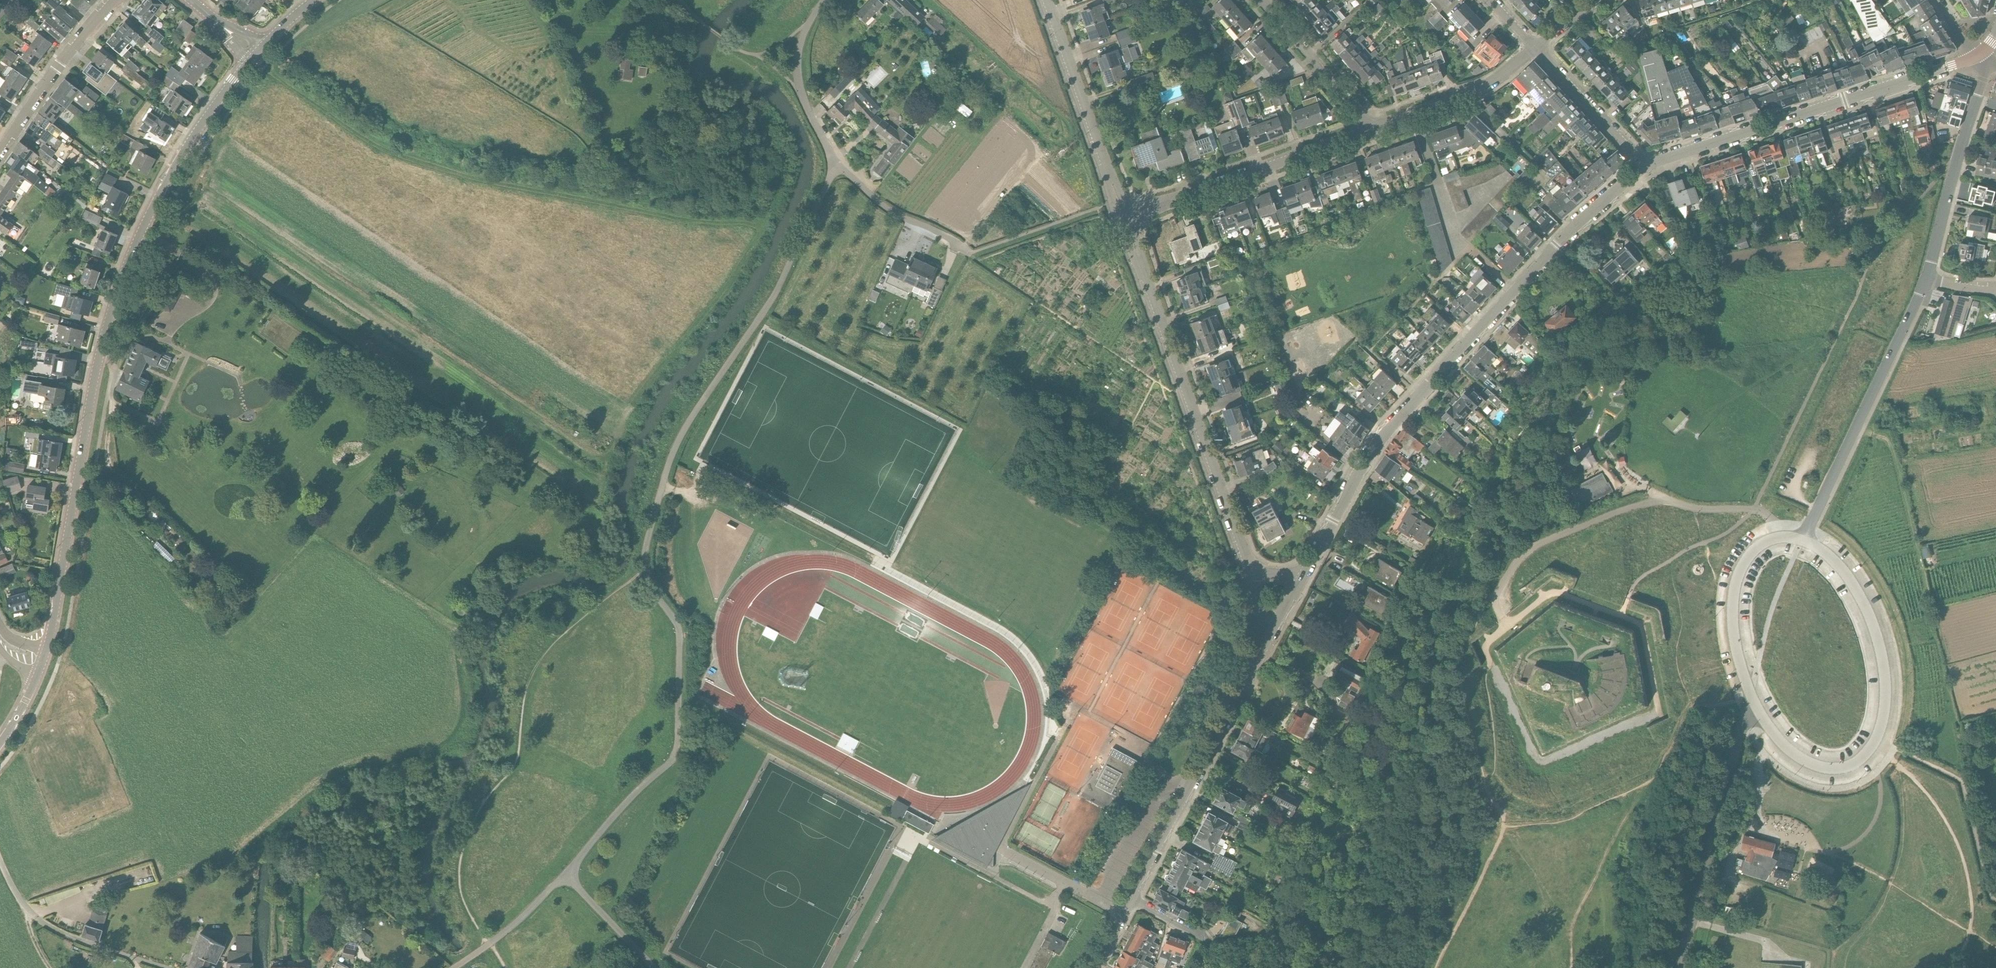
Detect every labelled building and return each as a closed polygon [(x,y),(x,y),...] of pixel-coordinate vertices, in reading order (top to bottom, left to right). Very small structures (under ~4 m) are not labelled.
[(70,1),(86,15),(98,0),(72,0),(70,1)] [(159,17),(167,7),(159,0),(158,0),(157,1),(157,0),(146,0),(142,4),(159,17)] [(230,9),(236,4),(238,5),(252,16),(262,2),(260,0),(222,0),(230,9)] [(865,24),(884,5),(883,4),(887,1),(886,0),(871,0),(857,15),(865,24)] [(924,18),(905,0),(887,0),(916,27),(924,18)] [(1222,18),(1236,5),(1231,0),(1221,0),(1212,7),(1222,18)] [(1306,15),(1319,3),(1317,0),(1305,0),(1298,6),(1306,15)] [(1446,9),(1455,0),(1433,0),(1432,1),(1431,2),(1441,12),(1445,8),(1446,9)] [(1532,0),(1512,0),(1511,1),(1519,9),(1532,0)] [(1519,9),(1530,20),(1532,22),(1538,16),(1536,14),(1542,9),(1534,0),(1532,0),(1519,9)] [(1658,17),(1653,0),(1642,0),(1640,1),(1645,18),(1646,18),(1646,21),(1658,17)] [(1669,14),(1665,0),(1653,0),(1658,17),(1669,14)] [(1681,10),(1678,0),(1665,0),(1669,14),(1681,10)] [(1694,7),(1692,0),(1678,0),(1681,10),(1694,7)] [(1893,30),(1872,0),(1851,0),(1871,38),(1863,43),(1868,53),(1878,72),(1886,68),(1880,53),(1874,43),(1887,36),(1892,38),(1890,34),(1893,30)] [(1912,9),(1925,0),(1902,0),(1906,6),(1903,8),(1906,13),(1912,9)] [(1936,15),(1937,14),(1928,0),(1925,0),(1912,9),(1922,25),(1936,15)] [(1975,0),(1961,0),(1972,17),(1986,16),(1975,0)] [(1986,16),(1990,0),(1975,0),(1986,16)] [(1314,25),(1328,13),(1330,11),(1321,1),(1319,3),(1306,15),(1314,25)] [(1328,6),(1331,10),(1337,5),(1334,1),(1328,6)] [(150,28),(159,17),(142,4),(133,14),(140,19),(139,21),(146,26),(147,25),(150,28)] [(1088,27),(1106,20),(1110,19),(1108,11),(1107,11),(1105,4),(1087,11),(1088,12),(1083,14),(1088,27)] [(1200,11),(1199,12),(1203,16),(1211,9),(1207,4),(1200,11)] [(1450,18),(1460,29),(1475,15),(1465,4),(1452,16),(1450,18)] [(1222,18),(1230,28),(1245,15),(1236,5),(1222,18)] [(1331,10),(1335,14),(1341,9),(1337,5),(1331,10)] [(1370,12),(1375,18),(1383,10),(1378,5),(1370,12)] [(50,16),(70,32),(78,22),(59,6),(50,16)] [(1636,18),(1635,20),(1624,6),(1613,14),(1627,31),(1639,21),(1636,18)] [(1427,24),(1431,29),(1444,17),(1439,11),(1429,20),(1430,21),(1427,24)] [(1328,13),(1314,25),(1323,34),(1336,23),(1328,13)] [(1618,39),(1627,31),(1613,14),(1603,23),(1615,37),(1614,38),(1617,41),(1619,40),(1618,39)] [(1230,28),(1239,38),(1253,25),(1245,15),(1230,28)] [(1460,29),(1469,39),(1485,25),(1475,15),(1460,29)] [(1928,37),(1943,27),(1936,15),(1922,25),(1921,25),(1928,37)] [(70,32),(50,16),(49,16),(41,25),(61,42),(70,32)] [(940,37),(946,29),(933,17),(926,24),(940,37)] [(1431,29),(1436,34),(1449,22),(1444,17),(1431,29)] [(36,31),(40,26),(30,18),(26,23),(36,31)] [(186,37),(191,30),(193,26),(185,20),(177,31),(186,37)] [(1097,40),(1111,35),(1106,20),(1088,27),(1092,40),(1097,38),(1097,40)] [(1208,20),(1203,24),(1207,29),(1212,25),(1208,20)] [(116,32),(130,44),(134,47),(138,43),(143,47),(147,42),(125,22),(116,32)] [(1211,34),(1216,30),(1212,25),(1207,29),(1211,34)] [(1928,37),(1932,44),(1926,46),(1934,59),(1944,55),(1952,53),(1954,49),(1955,46),(1943,27),(1928,37)] [(156,40),(161,34),(154,28),(149,35),(156,40)] [(1118,41),(1130,37),(1135,35),(1132,28),(1115,34),(1118,41)] [(1340,54),(1353,43),(1349,37),(1354,33),(1350,28),(1345,33),(1332,45),(1340,54)] [(191,30),(186,37),(184,40),(190,44),(197,34),(191,30)] [(130,44),(116,32),(108,42),(123,56),(128,60),(132,56),(128,52),(127,53),(126,52),(129,50),(126,48),(130,44)] [(30,46),(43,55),(51,44),(39,34),(30,46)] [(1357,39),(1361,44),(1367,39),(1363,34),(1357,39)] [(1478,56),(1483,61),(1500,41),(1492,34),(1486,41),(1484,39),(1474,51),(1475,51),(1473,53),(1478,57),(1478,56)] [(1870,77),(1860,57),(1856,49),(1860,47),(1857,41),(1855,41),(1854,39),(1854,40),(1851,34),(1849,35),(1849,37),(1843,40),(1848,51),(1855,65),(1849,67),(1855,85),(1871,80),(1870,77)] [(1250,62),(1256,57),(1270,45),(1262,35),(1247,47),(1243,51),(1239,54),(1241,56),(1244,54),(1250,62)] [(1121,48),(1133,44),(1130,37),(1118,41),(1121,48)] [(1457,50),(1462,53),(1470,46),(1463,38),(1457,44),(1458,44),(1455,47),(1457,50)] [(1576,63),(1589,50),(1591,48),(1581,38),(1578,41),(1577,40),(1572,45),(1573,46),(1566,53),(1576,63)] [(156,40),(151,46),(160,53),(165,47),(156,40)] [(1500,41),(1483,61),(1492,68),(1494,66),(1495,65),(1496,66),(1499,62),(1498,62),(1504,55),(1502,54),(1507,48),(1500,41)] [(1235,42),(1225,50),(1220,55),(1222,58),(1229,54),(1239,46),(1235,42)] [(1340,54),(1348,64),(1362,52),(1353,43),(1340,54)] [(1376,49),(1379,53),(1386,47),(1383,43),(1376,49)] [(1934,59),(1926,46),(1925,43),(1915,47),(1925,62),(1934,59)] [(1256,57),(1265,67),(1279,54),(1270,45),(1256,57)] [(1889,73),(1907,68),(1899,52),(1896,45),(1880,53),(1886,68),(1889,73)] [(43,55),(30,46),(22,57),(35,66),(43,55)] [(1233,58),(1233,59),(1239,54),(1243,51),(1239,46),(1229,54),(1222,58),(1223,61),(1233,58)] [(1460,55),(1464,59),(1474,50),(1470,46),(1462,53),(1460,55)] [(189,61),(203,72),(212,60),(199,49),(196,47),(191,54),(193,55),(189,61)] [(1827,57),(1833,54),(1830,47),(1824,50),(1827,57)] [(1907,68),(1925,62),(1915,47),(1899,52),(1907,68)] [(14,61),(18,56),(6,48),(2,53),(14,61)] [(1676,116),(1682,114),(1681,109),(1673,90),(1683,86),(1677,68),(1668,71),(1660,48),(1638,55),(1645,83),(1646,83),(1647,88),(1651,105),(1661,142),(1682,137),(1676,116)] [(1104,72),(1123,64),(1121,59),(1122,58),(1119,49),(1098,57),(1099,59),(1104,72)] [(1357,74),(1370,62),(1380,54),(1379,53),(1376,49),(1366,58),(1362,52),(1348,64),(1357,74)] [(1432,83),(1444,79),(1439,64),(1445,62),(1441,50),(1434,53),(1435,56),(1430,57),(1431,59),(1425,61),(1426,66),(1432,83)] [(1576,63),(1584,72),(1597,59),(1589,50),(1576,63)] [(91,61),(107,72),(114,62),(99,51),(91,61)] [(14,61),(2,53),(0,57),(0,60),(10,67),(14,61)] [(1870,77),(1878,72),(1868,53),(1860,57),(1870,77)] [(1265,67),(1274,77),(1275,76),(1288,65),(1279,54),(1265,67)] [(1416,56),(1419,63),(1425,61),(1422,54),(1416,56)] [(1381,61),(1386,66),(1390,61),(1390,60),(1389,61),(1386,57),(1381,61)] [(1584,72),(1592,80),(1605,67),(1597,59),(1584,72)] [(1636,71),(1641,66),(1633,59),(1629,63),(1636,71)] [(130,60),(126,64),(136,72),(139,68),(130,60)] [(1408,91),(1420,87),(1414,70),(1408,72),(1403,60),(1398,62),(1398,63),(1400,69),(1402,74),(1408,91)] [(117,81),(92,61),(83,72),(89,76),(86,80),(106,96),(117,81)] [(194,84),(203,72),(189,61),(185,65),(187,66),(181,74),(194,84)] [(1516,78),(1529,92),(1548,75),(1535,61),(1522,73),(1516,78)] [(1372,77),(1377,83),(1378,84),(1385,77),(1379,71),(1384,67),(1380,62),(1375,67),(1370,62),(1357,74),(1365,83),(1372,77)] [(136,72),(126,64),(122,70),(142,86),(146,80),(136,72)] [(1108,85),(1129,78),(1126,70),(1125,70),(1123,64),(1104,72),(1103,72),(1108,85)] [(1719,128),(1712,111),(1707,103),(1686,64),(1677,68),(1683,86),(1684,86),(1691,106),(1702,134),(1719,128)] [(631,84),(632,80),(633,71),(633,66),(625,65),(624,70),(623,79),(624,79),(623,83),(631,84)] [(1256,75),(1247,65),(1242,69),(1251,79),(1255,75),(1256,75)] [(1855,85),(1849,67),(1849,65),(1840,68),(1846,88),(1855,85)] [(647,75),(648,67),(641,66),(640,74),(647,75)] [(1432,83),(1426,66),(1421,68),(1414,70),(1420,87),(1432,83)] [(1592,80),(1600,89),(1613,76),(1605,67),(1592,80)] [(5,80),(19,90),(28,78),(14,69),(15,69),(14,68),(5,80)] [(163,81),(173,86),(179,73),(169,68),(163,81)] [(1838,90),(1846,88),(1840,68),(1832,71),(1838,90)] [(1396,95),(1408,91),(1402,74),(1396,77),(1393,70),(1387,73),(1396,95)] [(1829,93),(1838,90),(1832,71),(1823,74),(1829,93)] [(1136,86),(1156,80),(1153,73),(1134,80),(1136,86)] [(1790,105),(1801,102),(1795,85),(1791,79),(1786,73),(1779,78),(1784,86),(1790,105)] [(1801,102),(1812,98),(1806,79),(1805,74),(1791,79),(1795,85),(1801,102)] [(1821,95),(1829,93),(1823,74),(1815,76),(1821,95)] [(1542,105),(1543,104),(1560,88),(1548,75),(1529,92),(1542,105)] [(1600,89),(1609,98),(1622,85),(1613,76),(1600,89)] [(1780,108),(1790,105),(1784,86),(1779,78),(1776,76),(1767,82),(1774,91),(1780,107),(1780,108)] [(1812,98),(1821,95),(1815,76),(1806,79),(1812,98)] [(1293,87),(1305,83),(1303,77),(1291,81),(1293,87)] [(51,97),(66,108),(84,121),(88,116),(82,111),(81,112),(71,104),(74,99),(89,112),(96,103),(66,79),(51,97)] [(1260,79),(1255,83),(1259,89),(1271,85),(1269,79),(1262,82),(1260,79)] [(5,80),(0,88),(0,93),(12,101),(19,90),(5,80)] [(1948,95),(1967,101),(1972,87),(1952,81),(1948,95)] [(1772,110),(1780,107),(1774,91),(1767,82),(1749,88),(1750,91),(1749,91),(1752,98),(1753,100),(1764,113),(1772,110)] [(1988,106),(1995,109),(1995,82),(1988,106)] [(829,94),(834,89),(829,84),(821,93),(826,97),(829,94)] [(1288,103),(1284,90),(1282,84),(1276,86),(1278,93),(1282,105),(1288,103)] [(834,89),(829,94),(835,99),(844,90),(838,85),(834,89)] [(1627,96),(1633,102),(1640,95),(1634,89),(1630,94),(1622,85),(1609,98),(1617,107),(1627,96)] [(1540,131),(1543,128),(1572,101),(1560,88),(1543,104),(1549,110),(1545,114),(1544,113),(1533,123),(1534,124),(1540,131)] [(1650,106),(1651,105),(1647,88),(1640,95),(1650,106)] [(1736,123),(1747,119),(1739,94),(1737,88),(1731,90),(1733,98),(1725,100),(1729,106),(1736,123)] [(169,106),(170,106),(183,115),(191,103),(175,91),(170,98),(165,95),(161,101),(169,106)] [(1764,114),(1764,113),(1753,100),(1752,98),(1749,91),(1744,93),(1739,94),(1747,119),(1764,114)] [(1275,108),(1282,105),(1278,93),(1271,95),(1275,108)] [(836,116),(841,121),(855,107),(869,122),(876,116),(855,94),(843,105),(839,101),(827,112),(834,119),(836,116)] [(1939,122),(1959,128),(1967,101),(1948,95),(1945,94),(1941,109),(1948,111),(1946,116),(1941,115),(1939,122)] [(60,116),(66,108),(51,97),(46,104),(60,116)] [(1905,101),(1915,135),(1916,137),(1917,143),(1919,151),(1932,148),(1930,139),(1927,121),(1921,123),(1918,113),(1920,113),(1916,98),(1905,101)] [(1719,128),(1736,123),(1729,106),(1727,106),(1727,105),(1723,106),(1720,100),(1715,103),(1713,99),(1707,103),(1712,111),(1719,128)] [(1237,130),(1243,128),(1237,111),(1234,101),(1224,104),(1230,122),(1214,128),(1215,132),(1218,131),(1219,135),(1226,155),(1243,149),(1237,130)] [(1560,123),(1566,130),(1583,113),(1572,101),(1543,128),(1548,134),(1560,123)] [(1910,136),(1915,135),(1905,101),(1895,105),(1902,126),(1908,124),(1910,136)] [(1306,108),(1312,126),(1325,121),(1322,115),(1323,114),(1319,103),(1306,108)] [(54,124),(60,116),(46,104),(39,113),(54,124)] [(150,130),(166,140),(173,128),(160,120),(165,113),(154,105),(145,120),(153,126),(150,130)] [(1661,142),(1651,105),(1650,106),(1631,122),(1652,145),(1661,142)] [(1893,129),(1902,126),(1895,105),(1886,107),(1893,129)] [(1691,137),(1702,134),(1691,106),(1681,109),(1682,114),(1691,137)] [(1893,131),(1893,129),(1886,107),(1876,111),(1878,118),(1874,119),(1877,127),(1881,126),(1883,134),(1893,131)] [(1299,130),(1312,126),(1306,108),(1292,113),(1296,124),(1297,124),(1299,130)] [(1258,145),(1271,140),(1264,122),(1257,125),(1257,123),(1250,125),(1248,118),(1247,118),(1244,109),(1237,111),(1243,128),(1249,126),(1254,139),(1256,139),(1258,145)] [(41,148),(63,165),(74,151),(68,146),(73,139),(54,124),(39,113),(34,119),(27,130),(39,139),(38,141),(39,141),(40,140),(44,144),(41,148)] [(1579,134),(1582,138),(1596,126),(1583,113),(1566,130),(1574,138),(1579,134)] [(1994,113),(1984,139),(1995,143),(1995,114),(1994,113)] [(1264,122),(1271,140),(1284,135),(1282,130),(1283,130),(1277,114),(1270,116),(1271,120),(1264,122)] [(1691,137),(1682,114),(1676,116),(1682,137),(1683,140),(1691,137)] [(1868,131),(1872,129),(1867,114),(1857,117),(1865,140),(1865,143),(1871,141),(1869,136),(1868,131)] [(1468,129),(1483,143),(1484,144),(1495,134),(1476,116),(1465,127),(1468,129)] [(1857,117),(1848,120),(1856,143),(1865,140),(1857,117)] [(891,163),(893,165),(908,146),(914,138),(900,127),(897,132),(881,120),(875,129),(894,144),(874,171),(880,176),(891,163)] [(1846,146),(1856,143),(1848,120),(1838,123),(1846,146)] [(1838,149),(1840,148),(1841,148),(1843,153),(1848,151),(1846,146),(1838,123),(1827,127),(1833,144),(1836,152),(1839,151),(1838,149)] [(1590,147),(1592,145),(1603,134),(1596,126),(1582,138),(1590,147)] [(1191,127),(1180,131),(1187,151),(1192,149),(1196,158),(1214,151),(1209,137),(1196,142),(1191,127)] [(1476,150),(1483,143),(1468,129),(1458,133),(1456,127),(1444,131),(1450,150),(1452,154),(1456,151),(1467,142),(1476,150)] [(1185,161),(1181,149),(1180,149),(1168,153),(1162,137),(1161,137),(1158,128),(1141,134),(1144,144),(1134,148),(1137,157),(1140,156),(1143,166),(1152,163),(1156,171),(1160,170),(1185,161)] [(1823,153),(1829,151),(1821,128),(1808,133),(1818,164),(1820,168),(1827,166),(1823,153)] [(1443,153),(1450,150),(1444,131),(1431,136),(1440,161),(1445,159),(1443,153)] [(145,154),(149,148),(122,133),(119,138),(121,139),(120,141),(137,150),(130,163),(132,164),(131,165),(147,174),(155,159),(145,154)] [(1813,166),(1818,164),(1808,133),(1796,137),(1803,159),(1809,157),(1813,166)] [(1592,145),(1598,151),(1609,141),(1603,134),(1592,145)] [(1803,159),(1796,137),(1784,141),(1787,149),(1791,164),(1794,178),(1801,176),(1797,161),(1803,159)] [(65,166),(63,165),(41,148),(37,154),(20,141),(14,151),(33,166),(37,159),(39,156),(41,158),(54,167),(56,166),(62,170),(65,166)] [(1417,167),(1422,165),(1420,159),(1414,142),(1402,146),(1408,163),(1415,161),(1417,167)] [(1789,177),(1786,166),(1791,164),(1787,149),(1782,151),(1779,142),(1769,145),(1774,161),(1778,160),(1781,168),(1776,169),(1777,172),(1780,180),(1789,177)] [(1759,148),(1764,164),(1767,172),(1768,175),(1777,172),(1776,169),(1774,161),(1769,145),(1759,148)] [(1396,167),(1403,165),(1406,177),(1413,175),(1410,167),(1409,167),(1408,163),(1402,146),(1390,151),(1396,167)] [(1545,171),(1546,173),(1559,161),(1547,147),(1534,160),(1540,167),(1545,171)] [(1976,173),(1995,178),(1995,149),(1987,147),(1985,156),(1980,155),(1976,173)] [(1759,177),(1758,175),(1767,172),(1764,164),(1759,148),(1750,151),(1752,158),(1746,159),(1748,168),(1752,179),(1759,177)] [(1625,158),(1618,150),(1606,161),(1617,172),(1626,165),(1626,159),(1625,158)] [(32,183),(46,193),(50,187),(41,180),(42,178),(38,176),(41,171),(33,166),(14,151),(5,163),(12,168),(26,178),(32,183)] [(1385,171),(1396,167),(1390,151),(1379,155),(1385,171)] [(1836,164),(1842,162),(1839,151),(1836,152),(1832,153),(1836,164)] [(1731,158),(1739,186),(1746,183),(1745,178),(1751,177),(1748,168),(1746,168),(1742,154),(1731,158)] [(1386,176),(1385,171),(1379,155),(1366,159),(1372,176),(1374,182),(1386,178),(1386,176)] [(1607,181),(1617,172),(1601,157),(1593,165),(1607,181)] [(1735,188),(1740,187),(1739,186),(1731,158),(1721,161),(1726,178),(1729,186),(1734,185),(1735,188)] [(1578,206),(1589,196),(1575,180),(1559,161),(1546,173),(1553,180),(1578,206)] [(1711,164),(1721,195),(1722,198),(1727,196),(1722,179),(1726,178),(1721,161),(1711,164)] [(1357,183),(1363,181),(1356,163),(1343,167),(1348,181),(1352,192),(1359,189),(1357,183)] [(1501,174),(1507,171),(1499,163),(1496,165),(1501,174)] [(1722,198),(1721,195),(1711,164),(1701,167),(1706,183),(1705,183),(1706,184),(1711,183),(1713,190),(1710,191),(1708,193),(1709,195),(1716,209),(1724,206),(1722,198)] [(1496,176),(1501,174),(1496,165),(1491,167),(1496,176)] [(1598,188),(1607,181),(1593,165),(1584,172),(1598,188)] [(1331,172),(1338,192),(1340,197),(1345,195),(1341,184),(1348,181),(1343,167),(1331,172)] [(1491,179),(1496,176),(1491,167),(1485,169),(1491,179)] [(0,194),(0,229),(7,234),(14,225),(1,216),(5,211),(18,191),(22,193),(25,189),(27,191),(32,183),(26,178),(12,168),(7,175),(11,178),(0,194)] [(1485,182),(1491,179),(1485,169),(1481,170),(1485,182)] [(1480,184),(1485,182),(1481,170),(1475,172),(1480,184)] [(1446,182),(1458,178),(1461,177),(1458,171),(1444,176),(1446,182)] [(1331,195),(1338,192),(1331,172),(1318,176),(1323,190),(1319,191),(1321,196),(1324,195),(1327,201),(1332,199),(1331,195)] [(1474,186),(1480,184),(1475,172),(1469,174),(1474,186)] [(1589,196),(1598,188),(1584,172),(1575,180),(1589,196)] [(117,180),(106,174),(102,182),(112,187),(106,198),(108,199),(105,206),(103,210),(108,212),(117,217),(120,212),(119,211),(127,194),(114,187),(117,180)] [(1468,188),(1474,186),(1469,174),(1464,176),(1468,188)] [(1463,190),(1468,188),(1464,176),(1461,177),(1458,178),(1460,184),(1463,190)] [(1676,209),(1699,201),(1695,187),(1691,177),(1683,179),(1669,184),(1674,201),(1664,204),(1668,210),(1676,207),(1676,209)] [(1755,190),(1762,188),(1759,177),(1752,179),(1755,190)] [(1448,188),(1460,184),(1458,178),(1446,182),(1448,188)] [(1519,191),(1523,187),(1514,178),(1510,182),(1519,191)] [(1314,201),(1316,200),(1309,179),(1295,184),(1303,208),(1316,204),(1314,201)] [(1562,219),(1578,206),(1553,180),(1543,187),(1549,193),(1542,199),(1544,201),(1551,209),(1562,219)] [(1515,196),(1519,191),(1510,182),(1506,186),(1515,196)] [(1290,213),(1303,208),(1295,184),(1281,189),(1288,206),(1282,208),(1287,223),(1293,221),(1290,213)] [(1451,194),(1463,190),(1460,184),(1448,188),(1451,194)] [(1969,200),(1983,203),(1982,206),(1995,209),(1995,199),(1994,199),(1995,191),(1988,189),(1988,187),(1979,184),(1978,188),(1973,187),(1969,200)] [(1511,200),(1515,196),(1506,186),(1502,191),(1511,200)] [(56,191),(50,187),(46,193),(52,197),(56,191)] [(1419,198),(1432,194),(1431,188),(1418,193),(1419,198)] [(1375,204),(1382,202),(1378,189),(1371,191),(1375,204)] [(1453,200),(1465,196),(1463,190),(1451,194),(1453,200)] [(1507,204),(1511,200),(1502,191),(1498,195),(1507,204)] [(1287,223),(1282,208),(1277,210),(1274,202),(1270,193),(1262,195),(1263,196),(1255,199),(1262,217),(1263,218),(1272,216),(1275,223),(1279,222),(1280,225),(1287,223)] [(1421,204),(1434,200),(1432,194),(1419,198),(1421,204)] [(1503,209),(1507,204),(1498,195),(1494,199),(1503,209)] [(1455,205),(1467,201),(1465,196),(1453,200),(1455,205)] [(1499,213),(1503,209),(1494,199),(1490,203),(1499,213)] [(1423,210),(1436,205),(1434,200),(1421,204),(1423,210)] [(1457,211),(1469,207),(1467,201),(1455,205),(1457,211)] [(1539,206),(1530,215),(1548,233),(1558,222),(1547,213),(1551,209),(1544,201),(1539,205),(1539,206)] [(1239,227),(1253,223),(1248,208),(1246,208),(1244,202),(1232,207),(1239,225),(1239,227)] [(1495,217),(1499,213),(1490,203),(1485,208),(1495,217)] [(1659,217),(1650,207),(1649,207),(1646,204),(1634,214),(1646,229),(1652,224),(1656,229),(1663,222),(1659,217)] [(1424,215),(1437,211),(1436,205),(1423,210),(1424,215)] [(1225,230),(1239,225),(1232,207),(1219,212),(1225,230)] [(1493,219),(1495,217),(1485,208),(1481,212),(1491,221),(1493,219)] [(1972,237),(1975,238),(1974,242),(1978,243),(1979,239),(1986,240),(1988,232),(1984,231),(1987,217),(1986,217),(1987,212),(1969,208),(1967,215),(1969,215),(1968,222),(1967,222),(1966,226),(1967,227),(1967,228),(1974,230),(1972,237)] [(95,214),(86,210),(81,219),(90,224),(95,214)] [(1426,221),(1439,217),(1437,211),(1424,215),(1426,221)] [(1648,230),(1646,229),(1634,214),(1631,211),(1622,219),(1625,222),(1637,237),(1639,238),(1648,230)] [(1487,225),(1491,221),(1481,212),(1477,216),(1487,225)] [(1503,228),(1507,224),(1500,217),(1502,215),(1499,213),(1495,217),(1493,219),(1503,228)] [(1483,230),(1487,225),(1477,216),(1473,220),(1483,230)] [(1428,227),(1441,222),(1439,217),(1426,221),(1428,227)] [(1479,234),(1483,230),(1473,220),(1469,225),(1479,234)] [(1430,233),(1442,228),(1441,222),(1428,227),(1430,233)] [(1194,253),(1203,250),(1194,225),(1186,228),(1189,238),(1184,240),(1183,239),(1171,243),(1174,252),(1177,251),(1181,262),(1191,259),(1189,254),(1194,252),(1194,253)] [(1475,238),(1479,234),(1469,225),(1465,229),(1475,238)] [(1431,238),(1444,234),(1442,228),(1430,233),(1431,238)] [(1530,228),(1521,238),(1533,249),(1542,239),(1530,228)] [(117,235),(104,229),(100,239),(99,238),(95,247),(109,253),(117,235)] [(1471,242),(1475,238),(1465,229),(1461,233),(1471,242)] [(1593,244),(1598,240),(1590,231),(1585,235),(1593,244)] [(1433,244),(1446,239),(1444,234),(1431,238),(1433,244)] [(1746,236),(1735,239),(1739,251),(1750,247),(1746,236)] [(1435,250),(1447,245),(1446,239),(1433,244),(1435,250)] [(1512,246),(1502,258),(1498,262),(1510,273),(1524,258),(1529,253),(1517,242),(1513,247),(1512,246)] [(1969,242),(1969,245),(1961,243),(1959,250),(1958,250),(1957,255),(1958,255),(1958,257),(1972,260),(1973,262),(1982,263),(1985,245),(1969,242)] [(1627,274),(1640,263),(1626,247),(1624,248),(1624,243),(1615,243),(1614,252),(1619,253),(1613,258),(1627,274)] [(1436,255),(1449,251),(1447,245),(1435,250),(1436,255)] [(1436,255),(1438,261),(1451,257),(1449,251),(1436,255)] [(1438,261),(1442,274),(1452,262),(1451,257),(1438,261)] [(896,260),(889,274),(895,277),(895,278),(892,284),(909,292),(911,293),(915,285),(924,263),(912,258),(909,265),(908,264),(908,265),(907,267),(902,265),(903,263),(896,260)] [(1614,285),(1627,274),(1613,258),(1607,263),(1607,259),(1598,258),(1597,266),(1603,267),(1600,269),(1614,285)] [(85,266),(80,282),(95,287),(100,272),(92,269),(94,265),(87,263),(86,266),(85,266)] [(924,263),(915,285),(927,291),(931,292),(926,304),(934,308),(942,291),(934,287),(932,289),(928,287),(937,269),(924,263)] [(1183,295),(1200,288),(1198,281),(1201,280),(1199,274),(1201,274),(1197,265),(1184,270),(1187,278),(1178,282),(1183,295)] [(1470,279),(1471,281),(1488,297),(1497,288),(1485,277),(1487,276),(1477,266),(1469,274),(1472,277),(1470,279)] [(1480,305),(1488,297),(1471,281),(1463,289),(1464,290),(1480,305)] [(173,285),(162,307),(172,311),(183,289),(173,285)] [(1545,294),(1537,286),(1533,290),(1541,299),(1545,294)] [(1188,308),(1206,302),(1208,301),(1206,294),(1203,295),(1201,288),(1200,288),(1183,295),(1188,308)] [(1472,314),(1480,305),(1464,290),(1456,299),(1472,314)] [(70,295),(70,296),(66,295),(63,308),(67,309),(71,311),(71,310),(88,315),(90,306),(91,307),(92,302),(70,295)] [(1472,314),(1456,299),(1452,302),(1451,301),(1447,306),(1444,309),(1449,315),(1452,311),(1464,322),(1472,314)] [(1932,340),(1954,339),(1956,331),(1952,330),(1955,321),(1959,323),(1964,306),(1945,300),(1932,340)] [(1229,309),(1227,303),(1218,307),(1220,312),(1229,309)] [(1546,323),(1555,336),(1569,324),(1571,327),(1579,320),(1567,306),(1546,323)] [(58,325),(59,324),(61,316),(47,312),(44,321),(58,325)] [(1427,322),(1442,335),(1451,325),(1440,313),(1439,312),(1434,317),(1433,316),(1427,322)] [(1198,338),(1216,332),(1212,320),(1217,318),(1216,315),(1211,317),(1193,324),(1194,326),(1193,326),(1195,332),(1196,332),(1198,338)] [(1433,345),(1442,335),(1427,322),(1418,331),(1433,345)] [(1516,351),(1522,344),(1523,344),(1527,340),(1537,349),(1538,348),(1541,351),(1546,345),(1544,342),(1532,332),(1530,334),(1518,323),(1510,333),(1513,335),(1507,342),(1516,351)] [(57,339),(70,343),(80,346),(84,332),(78,330),(78,329),(59,324),(58,325),(57,332),(59,332),(57,339)] [(1497,353),(1507,342),(1513,335),(1510,333),(1503,326),(1486,344),(1497,353)] [(1424,354),(1433,345),(1418,331),(1416,332),(1415,331),(1408,338),(1411,342),(1424,354)] [(1203,352),(1221,346),(1223,345),(1222,340),(1219,341),(1216,332),(1198,338),(1199,340),(1198,340),(1200,345),(1201,345),(1203,352)] [(1416,363),(1424,354),(1411,342),(1403,351),(1416,363)] [(137,343),(116,388),(141,400),(150,381),(140,377),(147,362),(149,364),(151,359),(156,361),(159,353),(137,343)] [(1471,359),(1472,360),(1491,376),(1497,370),(1491,365),(1499,357),(1485,345),(1471,359)] [(1406,373),(1416,363),(1403,351),(1402,349),(1392,360),(1406,373)] [(53,365),(52,371),(74,374),(74,373),(76,373),(77,362),(76,362),(76,361),(59,358),(60,355),(46,352),(44,364),(53,365)] [(1488,379),(1491,376),(1472,360),(1465,368),(1475,378),(1486,388),(1490,391),(1496,387),(1488,379)] [(1214,382),(1232,375),(1227,361),(1213,366),(1214,367),(1209,368),(1214,382)] [(1374,379),(1375,380),(1388,392),(1397,383),(1383,370),(1374,379)] [(1526,376),(1519,370),(1515,375),(1518,378),(1514,383),(1519,386),(1526,376)] [(1223,394),(1237,390),(1232,375),(1214,382),(1219,395),(1223,393),(1223,394)] [(65,389),(43,386),(44,383),(26,380),(24,392),(30,393),(29,400),(44,402),(44,403),(44,404),(44,408),(50,409),(51,404),(62,405),(65,389)] [(1380,401),(1388,392),(1375,380),(1368,389),(1380,401)] [(1502,402),(1499,399),(1490,391),(1486,388),(1479,395),(1470,387),(1466,391),(1465,391),(1461,395),(1462,396),(1461,397),(1477,411),(1482,406),(1489,400),(1495,405),(1497,407),(1502,402)] [(1371,411),(1380,401),(1368,389),(1366,388),(1357,398),(1371,411)] [(1484,416),(1477,411),(1461,397),(1459,400),(1448,390),(1442,397),(1452,407),(1467,422),(1475,413),(1482,419),(1484,416)] [(1229,426),(1247,420),(1242,405),(1229,410),(1229,411),(1225,413),(1229,426)] [(1466,437),(1460,431),(1459,430),(1467,422),(1452,407),(1451,408),(1450,407),(1446,411),(1447,412),(1443,417),(1452,425),(1451,426),(1458,432),(1458,431),(1459,433),(1454,438),(1469,452),(1471,450),(1468,448),(1473,443),(1467,436),(1466,437)] [(1370,429),(1355,418),(1352,422),(1346,417),(1336,411),(1333,416),(1364,438),(1370,429)] [(1355,448),(1364,438),(1333,416),(1326,412),(1321,418),(1337,430),(1352,446),(1355,448)] [(1345,454),(1352,446),(1337,430),(1321,418),(1316,425),(1335,441),(1333,443),(1337,446),(1345,454)] [(1239,439),(1252,434),(1247,420),(1229,426),(1234,439),(1239,437),(1239,439)] [(1386,455),(1401,465),(1409,470),(1414,463),(1399,452),(1402,449),(1415,459),(1425,446),(1411,435),(1404,429),(1399,436),(1397,434),(1384,454),(1386,455)] [(1465,456),(1469,452),(1454,438),(1446,430),(1428,449),(1435,454),(1443,446),(1457,459),(1461,453),(1465,456)] [(41,453),(60,457),(62,443),(43,440),(41,453)] [(1590,441),(1577,448),(1586,466),(1599,459),(1590,441)] [(1314,455),(1332,468),(1339,459),(1324,448),(1321,452),(1314,447),(1312,445),(1310,448),(1306,445),(1304,448),(1314,455)] [(1241,476),(1261,469),(1264,469),(1268,474),(1278,467),(1274,462),(1268,465),(1263,449),(1253,452),(1255,456),(1252,457),(1236,463),(1241,476)] [(60,457),(41,453),(39,467),(56,470),(57,464),(59,464),(60,457)] [(1324,480),(1332,468),(1314,455),(1304,469),(1310,473),(1312,471),(1324,480)] [(1377,471),(1389,481),(1399,489),(1404,481),(1395,474),(1401,465),(1386,455),(1375,470),(1377,471)] [(8,471),(24,474),(25,464),(10,461),(8,471)] [(1377,471),(1371,478),(1384,488),(1389,481),(1377,471)] [(1574,489),(1583,506),(1610,493),(1614,491),(1605,474),(1574,489)] [(8,494),(22,489),(18,476),(3,480),(8,494)] [(46,488),(28,485),(26,501),(23,501),(22,508),(47,513),(49,500),(44,499),(46,488)] [(140,512),(148,519),(155,511),(148,504),(140,512)] [(1261,526),(1278,518),(1271,504),(1254,512),(1261,526)] [(1397,529),(1413,538),(1414,536),(1425,543),(1434,528),(1422,522),(1423,521),(1417,517),(1419,511),(1410,506),(1401,520),(1403,520),(1397,529)] [(1278,518),(1261,526),(1269,541),(1285,532),(1278,518)] [(1342,539),(1336,551),(1345,556),(1352,543),(1342,539)] [(8,561),(6,554),(0,557),(0,565),(8,561)] [(1408,561),(1415,565),(1418,561),(1411,557),(1408,561)] [(1375,576),(1393,587),(1402,572),(1379,558),(1379,559),(1380,559),(1380,568),(1375,576)] [(16,571),(13,564),(0,569),(0,578),(16,571)] [(1327,566),(1321,578),(1331,583),(1337,571),(1327,566)] [(1364,603),(1383,614),(1391,599),(1368,586),(1369,587),(1368,595),(1364,603)] [(27,592),(9,597),(13,611),(31,606),(27,592)] [(1493,649),(1541,756),(1648,707),(1634,632),(1594,616),(1553,601),(1493,649)] [(1350,655),(1354,657),(1354,658),(1364,663),(1371,648),(1372,649),(1375,641),(1377,641),(1380,633),(1371,628),(1370,630),(1356,616),(1348,624),(1364,640),(1358,650),(1354,648),(1350,655)] [(1303,633),(1306,627),(1293,620),(1290,627),(1303,633)] [(1381,641),(1386,643),(1389,636),(1384,634),(1381,641)] [(1335,680),(1348,687),(1346,691),(1341,689),(1337,697),(1341,699),(1339,703),(1349,709),(1356,696),(1350,693),(1352,689),(1359,693),(1367,679),(1343,666),(1335,680)] [(1284,674),(1281,680),(1293,686),(1296,680),(1284,674)] [(1287,729),(1304,738),(1305,737),(1311,741),(1317,729),(1315,728),(1320,719),(1306,712),(1304,715),(1297,712),(1287,729)] [(1276,740),(1279,735),(1250,719),(1244,729),(1268,742),(1269,742),(1271,738),(1276,740)] [(1239,740),(1262,753),(1268,742),(1244,729),(1239,740)] [(1233,751),(1246,758),(1244,762),(1252,766),(1253,765),(1254,765),(1258,757),(1261,758),(1275,766),(1277,761),(1262,753),(1239,740),(1233,751)] [(1141,763),(1127,755),(1113,748),(1097,778),(1098,779),(1095,786),(1121,800),(1141,763)] [(1317,775),(1320,770),(1310,765),(1308,769),(1317,775)] [(1232,812),(1236,814),(1236,813),(1240,807),(1247,810),(1250,804),(1246,801),(1240,798),(1221,788),(1213,802),(1232,812)] [(1291,819),(1295,811),(1301,800),(1301,801),(1302,799),(1297,796),(1298,793),(1292,790),(1292,791),(1287,788),(1285,791),(1278,788),(1272,799),(1280,803),(1276,811),(1278,812),(1279,812),(1291,817),(1290,818),(1291,819)] [(929,834),(934,825),(907,810),(902,820),(929,834)] [(1200,827),(1219,837),(1223,830),(1229,834),(1234,826),(1227,822),(1227,823),(1208,813),(1200,827)] [(1244,817),(1242,822),(1251,827),(1252,828),(1255,822),(1244,817)] [(1242,822),(1239,821),(1237,827),(1248,832),(1251,827),(1242,822)] [(1212,851),(1218,854),(1219,853),(1222,847),(1215,844),(1219,837),(1200,827),(1193,841),(1212,850),(1212,851)] [(1750,868),(1748,874),(1767,880),(1778,860),(1772,857),(1776,844),(1745,835),(1741,849),(1748,851),(1746,860),(1746,861),(1745,867),(1750,868)] [(1210,869),(1211,867),(1212,865),(1210,864),(1210,863),(1182,849),(1176,859),(1197,871),(1204,874),(1206,870),(1208,868),(1210,869)] [(1170,870),(1198,885),(1207,890),(1213,879),(1204,874),(1201,879),(1195,876),(1197,871),(1176,859),(1170,870)] [(1225,866),(1234,870),(1237,864),(1228,859),(1225,866)] [(1234,870),(1225,866),(1221,873),(1230,877),(1234,870)] [(1197,889),(1198,885),(1170,870),(1164,881),(1186,892),(1189,887),(1196,891),(1197,889)] [(1153,902),(1185,919),(1189,913),(1182,909),(1184,904),(1176,899),(1177,899),(1160,890),(1153,902)] [(88,925),(85,924),(82,936),(99,941),(113,897),(109,896),(88,906),(92,909),(88,925)] [(1230,916),(1219,936),(1235,932),(1241,921),(1230,916)] [(1156,948),(1157,946),(1158,944),(1153,941),(1157,934),(1137,924),(1132,933),(1152,943),(1151,946),(1156,948)] [(205,958),(216,963),(225,946),(228,938),(218,933),(214,941),(200,933),(193,955),(188,967),(202,967),(205,958)] [(1053,952),(1059,955),(1066,942),(1048,933),(1030,967),(1045,967),(1053,952)] [(1149,950),(1151,946),(1152,943),(1132,933),(1128,942),(1147,952),(1146,954),(1151,957),(1152,955),(1153,953),(1149,950)] [(1160,956),(1167,959),(1169,960),(1177,939),(1167,935),(1160,956)] [(228,962),(228,967),(254,967),(253,962),(252,962),(253,938),(245,936),(237,936),(237,938),(236,951),(229,950),(228,962)] [(1172,960),(1180,963),(1187,942),(1177,939),(1169,960),(1167,959),(1166,964),(1170,965),(1172,960)] [(342,957),(354,959),(357,944),(348,942),(346,948),(344,947),(342,957)] [(1144,959),(1146,954),(1147,952),(1128,942),(1123,951),(1143,961),(1142,963),(1146,966),(1148,962),(1144,959)] [(319,954),(330,962),(338,951),(327,943),(319,954)] [(1142,963),(1143,961),(1123,951),(1118,960),(1133,967),(1139,967),(1142,963)] [(305,959),(294,959),(295,967),(278,967),(270,967),(305,967),(305,959)] [(1118,960),(1114,967),(1133,967),(1118,960)]
